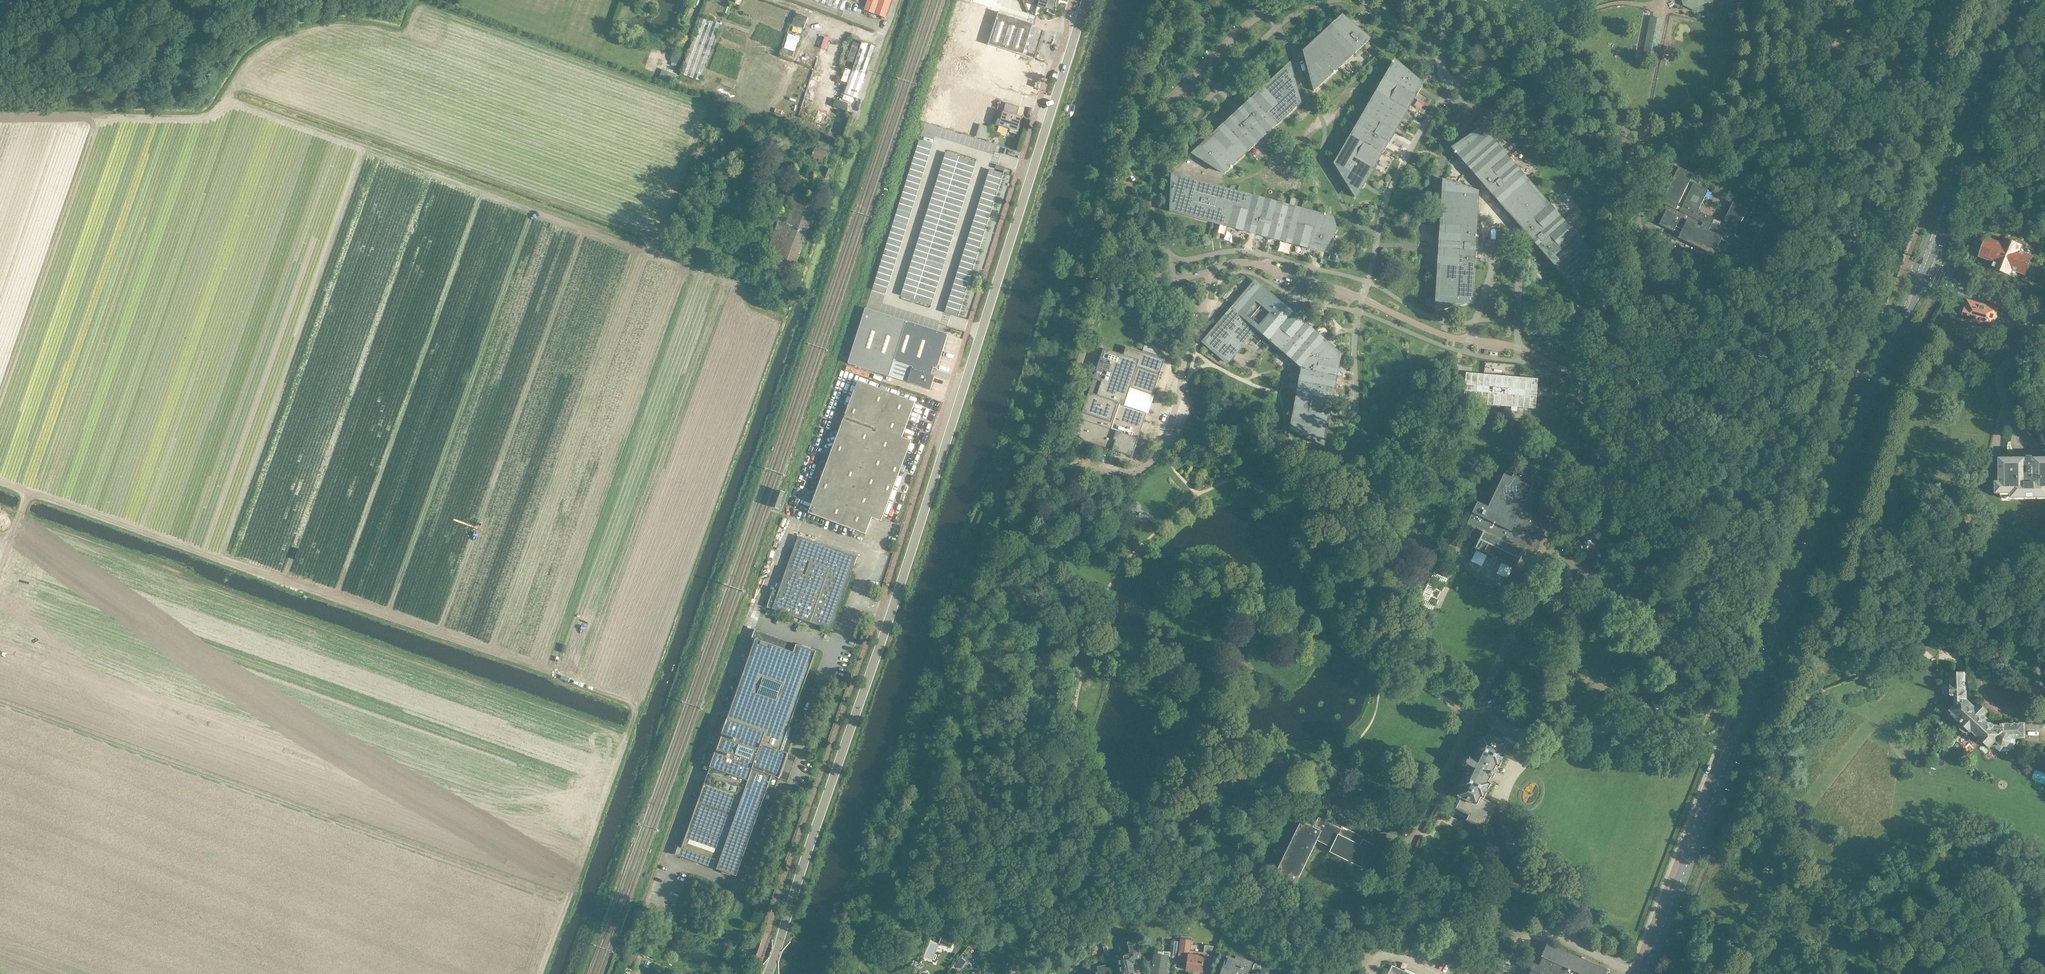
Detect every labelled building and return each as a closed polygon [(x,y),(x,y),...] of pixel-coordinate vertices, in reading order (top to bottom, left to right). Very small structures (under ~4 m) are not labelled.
[(847,0),(812,0),(843,11),(847,0)] [(867,1),(864,10),(885,18),(891,0),(865,0),(867,1)] [(1037,7),(1054,11),(1057,0),(1040,0),(1038,6),(1037,6),(1037,7)] [(1682,6),(1697,13),(1712,8),(1715,0),(1680,0),(1682,6)] [(959,2),(955,16),(993,27),(998,14),(959,2)] [(805,27),(808,15),(796,11),(792,24),(805,27)] [(993,27),(988,44),(1035,59),(1044,31),(1032,27),(1033,24),(998,14),(993,27)] [(700,79),(720,22),(702,16),(682,73),(700,79)] [(1343,17),(1303,53),(1307,57),(1305,59),(1314,91),(1369,40),(1343,17)] [(794,55),(800,36),(789,33),(783,52),(794,55)] [(958,35),(948,66),(1025,90),(1035,59),(988,44),(988,45),(958,35)] [(853,70),(846,68),(841,81),(848,83),(844,93),(857,98),(875,46),(862,42),(853,70)] [(853,42),(848,60),(855,62),(860,44),(853,42)] [(1418,81),(1394,61),(1334,164),(1339,167),(1338,169),(1337,169),(1355,197),(1381,152),(1378,150),(1384,140),(1387,142),(1415,95),(1412,93),(1418,81)] [(678,74),(659,67),(656,74),(675,82),(678,74)] [(1292,69),(1280,80),(1277,77),(1252,100),(1255,103),(1247,111),(1244,108),(1234,117),(1237,120),(1228,128),(1226,125),(1193,155),(1219,171),(1219,170),(1220,169),(1224,173),(1301,103),(1297,99),(1300,97),(1292,69)] [(850,105),(839,101),(837,107),(848,111),(850,105)] [(1014,105),(1008,103),(1006,103),(999,126),(1018,132),(1023,117),(1017,116),(1019,107),(1014,105)] [(988,140),(991,128),(980,124),(976,136),(988,140)] [(1482,129),(1452,149),(1485,187),(1497,200),(1504,208),(1516,221),(1530,237),(1528,239),(1539,251),(1540,249),(1543,253),(1578,293),(1598,262),(1597,262),(1597,263),(1596,261),(1596,260),(1574,235),(1571,238),(1561,226),(1564,223),(1559,217),(1556,220),(1546,208),(1549,206),(1482,129)] [(837,147),(816,139),(800,133),(798,139),(805,142),(805,141),(814,145),(813,146),(816,147),(816,148),(815,148),(810,164),(817,166),(818,162),(824,164),(828,153),(827,152),(828,151),(835,153),(837,147)] [(931,145),(917,140),(915,146),(929,150),(931,145)] [(929,150),(915,146),(913,151),(927,156),(929,150)] [(927,156),(913,151),(911,157),(925,161),(927,156)] [(959,157),(945,152),(943,158),(957,162),(959,157)] [(925,161),(911,157),(909,162),(923,167),(925,161)] [(976,162),(959,157),(957,162),(974,168),(976,162)] [(957,162),(943,158),(941,164),(955,168),(957,162)] [(923,167),(909,162),(908,168),(921,173),(923,167)] [(974,168),(957,162),(955,168),(972,173),(974,168)] [(955,168),(941,164),(939,169),(953,173),(955,168)] [(1668,206),(1659,225),(1674,232),(1674,231),(1680,234),(1678,238),(1713,256),(1715,252),(1722,255),(1721,255),(1743,266),(1750,251),(1752,247),(1769,212),(1755,205),(1751,212),(1733,203),(1722,223),(1698,211),(1708,191),(1694,183),(1693,186),(1688,184),(1693,175),(1678,167),(1661,203),(1668,206)] [(821,178),(829,181),(833,171),(830,169),(826,168),(821,178)] [(921,173),(908,168),(906,173),(920,178),(921,173)] [(972,173),(955,168),(953,173),(971,179),(972,173)] [(953,173),(939,169),(938,174),(951,179),(953,173)] [(1005,175),(991,170),(989,176),(1003,180),(1005,175)] [(920,178),(906,173),(904,179),(918,184),(920,178)] [(971,179),(953,173),(951,179),(969,184),(971,179)] [(951,179),(938,174),(936,180),(949,184),(951,179)] [(1332,217),(1171,174),(1170,210),(1244,230),(1245,226),(1257,229),(1256,233),(1309,247),(1310,243),(1327,248),(1341,231),(1332,217)] [(1003,180),(989,176),(987,181),(1001,186),(1003,180)] [(918,184),(904,179),(902,185),(916,189),(918,184)] [(969,184),(951,179),(949,184),(967,190),(969,184)] [(949,184),(936,180),(934,186),(947,190),(949,184)] [(1443,264),(1439,264),(1439,265),(1436,310),(1472,303),(1472,302),(1472,300),(1475,255),(1477,255),(1478,239),(1476,239),(1479,194),(1478,194),(1478,192),(1479,191),(1444,180),(1441,225),(1442,225),(1442,226),(1446,226),(1445,241),(1441,241),(1440,249),(1444,249),(1443,264)] [(1001,186),(987,181),(985,187),(999,192),(1001,186)] [(967,190),(949,184),(947,190),(965,196),(967,190)] [(916,189),(902,185),(900,190),(914,195),(916,189)] [(947,190),(934,186),(932,191),(946,195),(947,190)] [(999,192),(985,187),(983,192),(997,197),(999,192)] [(914,195),(900,190),(898,196),(912,201),(914,195)] [(965,196),(947,190),(946,195),(963,201),(965,196)] [(946,195),(932,191),(930,197),(944,201),(946,195)] [(768,272),(789,280),(818,200),(796,192),(785,223),(779,220),(769,246),(775,249),(768,272)] [(997,197),(983,192),(981,198),(995,203),(997,197)] [(963,201),(946,195),(944,201),(961,207),(963,201)] [(910,206),(912,201),(898,196),(896,202),(910,206)] [(944,201),(930,197),(928,203),(942,207),(944,201)] [(995,203),(981,198),(980,204),(993,208),(995,203)] [(961,207),(944,201),(942,207),(959,212),(961,207)] [(910,206),(896,202),(895,207),(909,211),(910,206)] [(942,207),(928,203),(927,208),(940,212),(942,207)] [(993,208),(980,204),(978,209),(992,213),(993,208)] [(909,211),(895,207),(893,212),(907,217),(909,211)] [(959,212),(942,207),(940,212),(957,218),(959,212)] [(940,212),(927,208),(925,214),(938,218),(940,212)] [(992,213),(978,209),(976,215),(990,219),(992,213)] [(907,217),(893,212),(891,218),(905,223),(907,217)] [(957,218),(940,212),(938,218),(956,224),(957,218)] [(938,218),(925,214),(923,219),(936,223),(938,218)] [(990,219),(976,215),(974,221),(988,225),(990,219)] [(905,223),(891,218),(889,224),(903,228),(905,223)] [(956,224),(938,218),(936,223),(954,229),(956,224)] [(936,223),(923,219),(921,225),(934,229),(936,223)] [(988,225),(974,221),(972,226),(986,230),(988,225)] [(954,229),(936,223),(934,229),(952,235),(954,229)] [(903,228),(889,224),(887,229),(901,234),(903,228)] [(934,229),(921,225),(919,230),(933,235),(934,229)] [(986,230),(972,226),(970,231),(984,236),(986,230)] [(901,234),(887,229),(885,235),(899,239),(901,234)] [(952,235),(934,229),(933,235),(950,240),(952,235)] [(933,235),(919,230),(917,236),(931,240),(933,235)] [(984,236),(970,231),(968,237),(982,241),(984,236)] [(899,239),(885,235),(884,240),(897,245),(899,239)] [(950,240),(933,235),(931,240),(948,246),(950,240)] [(931,240),(917,236),(915,241),(929,246),(931,240)] [(982,241),(968,237),(967,242),(980,247),(982,241)] [(1988,239),(1982,253),(1981,256),(1995,262),(1993,267),(2011,274),(2013,269),(2025,274),(2032,257),(2020,252),(2022,246),(2004,240),(2002,245),(1988,239)] [(897,245),(884,240),(882,246),(895,250),(897,245)] [(948,246),(931,240),(929,246),(946,251),(948,246)] [(929,246),(915,241),(914,247),(927,251),(929,246)] [(980,247),(967,242),(965,248),(979,252),(980,247)] [(895,250),(882,246),(880,251),(894,256),(895,250)] [(946,251),(929,246),(927,251),(944,257),(946,251)] [(927,251),(914,247),(912,252),(925,257),(927,251)] [(979,252),(965,248),(963,253),(977,258),(979,252)] [(894,256),(880,251),(878,257),(892,261),(894,256)] [(944,257),(927,251),(925,257),(943,263),(944,257)] [(925,257),(912,252),(910,258),(923,262),(925,257)] [(977,258),(963,253),(961,259),(975,264),(977,258)] [(892,261),(878,257),(876,263),(890,267),(892,261)] [(943,263),(925,257),(923,262),(941,268),(943,263)] [(923,262),(910,258),(908,263),(921,268),(923,262)] [(975,264),(961,259),(959,265),(973,269),(975,264)] [(941,268),(923,262),(921,268),(939,273),(941,268)] [(890,267),(876,263),(874,268),(888,273),(890,267)] [(921,268),(908,263),(906,269),(920,273),(921,268)] [(973,269),(959,265),(957,271),(971,275),(973,269)] [(888,273),(874,268),(872,274),(886,278),(888,273)] [(939,273),(921,268),(920,273),(937,279),(939,273)] [(920,273),(906,269),(904,275),(918,279),(920,273)] [(971,275),(957,271),(955,276),(969,280),(971,275)] [(937,279),(920,273),(918,279),(935,285),(937,279)] [(886,278),(872,274),(871,279),(884,284),(886,278)] [(918,279),(904,275),(902,281),(916,285),(918,279)] [(969,280),(955,276),(953,281),(967,286),(969,280)] [(884,284),(871,279),(869,285),(883,289),(884,284)] [(935,285),(918,279),(916,285),(933,290),(935,285)] [(916,285),(902,281),(901,286),(914,290),(916,285)] [(967,286),(953,281),(952,287),(966,292),(967,286)] [(1226,316),(1204,342),(1228,363),(1257,330),(1301,368),(1290,430),(1323,446),(1331,400),(1327,399),(1329,388),(1333,389),(1340,355),(1291,313),(1289,316),(1278,307),(1280,303),(1255,282),(1233,308),(1237,311),(1229,319),(1226,316)] [(933,290),(916,285),(914,290),(932,296),(933,290)] [(914,290),(901,286),(899,291),(912,296),(914,290)] [(966,292),(952,287),(950,293),(964,297),(966,292)] [(932,296),(914,290),(912,296),(930,301),(932,296)] [(964,297),(950,293),(948,298),(962,303),(964,297)] [(962,303),(948,298),(946,304),(960,308),(962,303)] [(1964,318),(1993,325),(1998,308),(1968,301),(1964,318)] [(960,308),(946,304),(944,309),(958,314),(960,308)] [(866,309),(857,336),(939,362),(948,334),(925,327),(866,309)] [(939,362),(857,336),(848,363),(889,376),(894,361),(913,367),(913,369),(912,369),(908,383),(931,390),(935,377),(930,375),(933,367),(937,369),(939,362)] [(1132,457),(1164,360),(1138,351),(1126,347),(1124,352),(1123,355),(1103,348),(1074,438),(1132,457)] [(1519,377),(1466,373),(1463,403),(1535,409),(1537,389),(1538,379),(1519,377)] [(915,402),(858,381),(809,513),(866,535),(873,516),(882,520),(911,443),(901,440),(915,402)] [(1997,484),(1997,493),(2002,493),(2002,498),(2044,497),(2044,459),(2034,460),(2033,457),(2028,457),(2028,460),(2001,460),(2002,484),(1997,484)] [(1482,533),(1474,548),(1515,567),(1523,551),(1526,552),(1525,553),(1527,554),(1528,554),(1530,554),(1532,554),(1533,554),(1534,553),(1535,553),(1536,552),(1537,551),(1538,551),(1538,550),(1539,548),(1539,547),(1540,546),(1540,545),(1540,544),(1540,543),(1549,524),(1536,518),(1553,483),(1510,463),(1504,474),(1502,478),(1488,507),(1477,502),(1472,513),(1466,525),(1482,533)] [(772,507),(779,510),(780,510),(785,493),(778,490),(772,507)] [(1460,519),(1464,509),(1459,507),(1454,517),(1460,519)] [(1460,522),(1454,519),(1448,530),(1455,533),(1460,522)] [(773,591),(767,607),(832,630),(858,557),(798,536),(784,576),(778,593),(773,591)] [(800,699),(816,652),(759,632),(735,698),(730,713),(725,711),(717,734),(711,732),(705,748),(711,750),(704,770),(709,771),(682,848),(679,847),(679,846),(676,845),(673,854),(737,877),(763,802),(771,805),(795,734),(797,728),(790,726),(800,699)] [(1966,692),(1965,672),(1951,673),(1951,684),(1950,684),(1951,696),(1956,696),(1956,703),(1956,704),(1961,704),(1962,703),(1962,701),(1964,701),(1964,700),(1967,700),(1966,692)] [(1976,709),(1967,700),(1964,700),(1964,701),(1962,701),(1962,703),(1961,704),(1956,704),(1956,703),(1954,703),(1953,704),(1952,705),(1953,710),(1951,711),(1962,721),(1960,722),(1961,723),(1962,723),(1976,709)] [(1988,711),(1980,704),(1976,709),(1962,723),(1961,723),(1960,724),(1960,729),(1963,732),(1968,733),(1969,731),(1970,732),(1971,730),(1980,738),(1979,739),(1989,748),(1990,746),(1995,746),(1999,743),(2002,746),(2007,746),(2011,742),(2010,737),(2025,737),(2024,723),(2000,724),(2001,726),(1994,726),(1983,716),(1988,711)] [(1455,809),(1456,809),(1456,811),(1455,812),(1455,813),(1456,813),(1456,814),(1457,815),(1463,818),(1464,818),(1465,818),(1466,817),(1467,815),(1468,815),(1466,820),(1484,829),(1496,806),(1484,799),(1491,784),(1488,782),(1490,779),(1495,771),(1494,770),(1496,767),(1499,769),(1507,753),(1519,759),(1530,735),(1497,719),(1489,734),(1486,739),(1483,738),(1473,759),(1469,757),(1465,759),(1462,763),(1464,767),(1468,769),(1458,788),(1461,789),(1458,797),(1461,798),(1455,809)] [(1301,822),(1275,876),(1287,882),(1288,879),(1296,883),(1300,875),(1317,840),(1332,848),(1330,852),(1369,871),(1380,848),(1369,842),(1370,840),(1342,827),(1341,829),(1319,818),(1316,823),(1315,823),(1313,826),(1315,826),(1314,828),(1312,828),(1310,827),(1301,822)] [(1190,950),(1192,941),(1191,940),(1192,937),(1181,936),(1180,948),(1178,960),(1188,961),(1187,969),(1201,972),(1203,958),(1211,959),(1214,946),(1206,944),(1205,952),(1190,950)] [(1114,958),(1115,970),(1120,969),(1121,973),(1131,973),(1134,973),(1132,964),(1143,962),(1140,939),(1122,941),(1124,955),(1118,956),(1118,957),(1114,958)] [(1529,973),(1606,973),(1608,970),(1585,960),(1586,959),(1585,958),(1584,957),(1582,957),(1581,958),(1548,943),(1541,957),(1542,958),(1539,966),(1535,964),(1533,964),(1532,964),(1531,965),(1530,967),(1530,968),(1530,969),(1531,970),(1532,971),(1529,973)] [(1168,956),(1155,954),(1152,973),(1153,973),(1166,973),(1168,956)] [(1221,973),(1248,973),(1252,963),(1237,957),(1235,961),(1227,958),(1221,973)] [(1255,964),(1252,972),(1257,973),(1258,973),(1261,966),(1263,960),(1258,959),(1256,964),(1255,964)] [(1392,966),(1388,973),(1410,973),(1392,966)]
